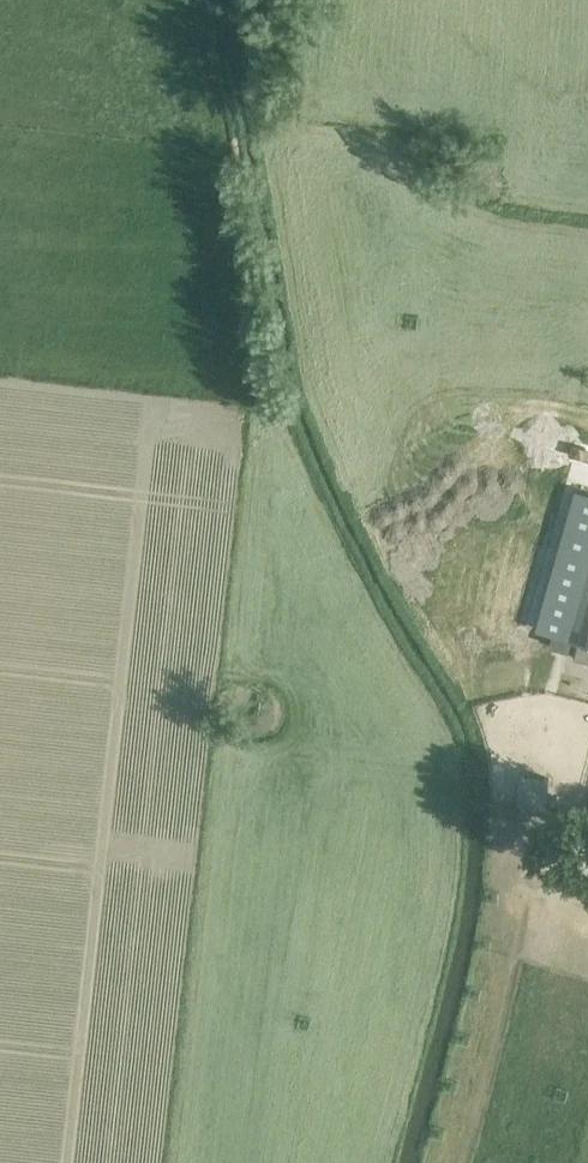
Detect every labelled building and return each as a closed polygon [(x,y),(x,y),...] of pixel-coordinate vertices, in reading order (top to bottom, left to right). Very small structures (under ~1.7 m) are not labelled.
[(535,627),(579,639),(574,657),(587,661),(587,494),(574,490),(535,627)]
